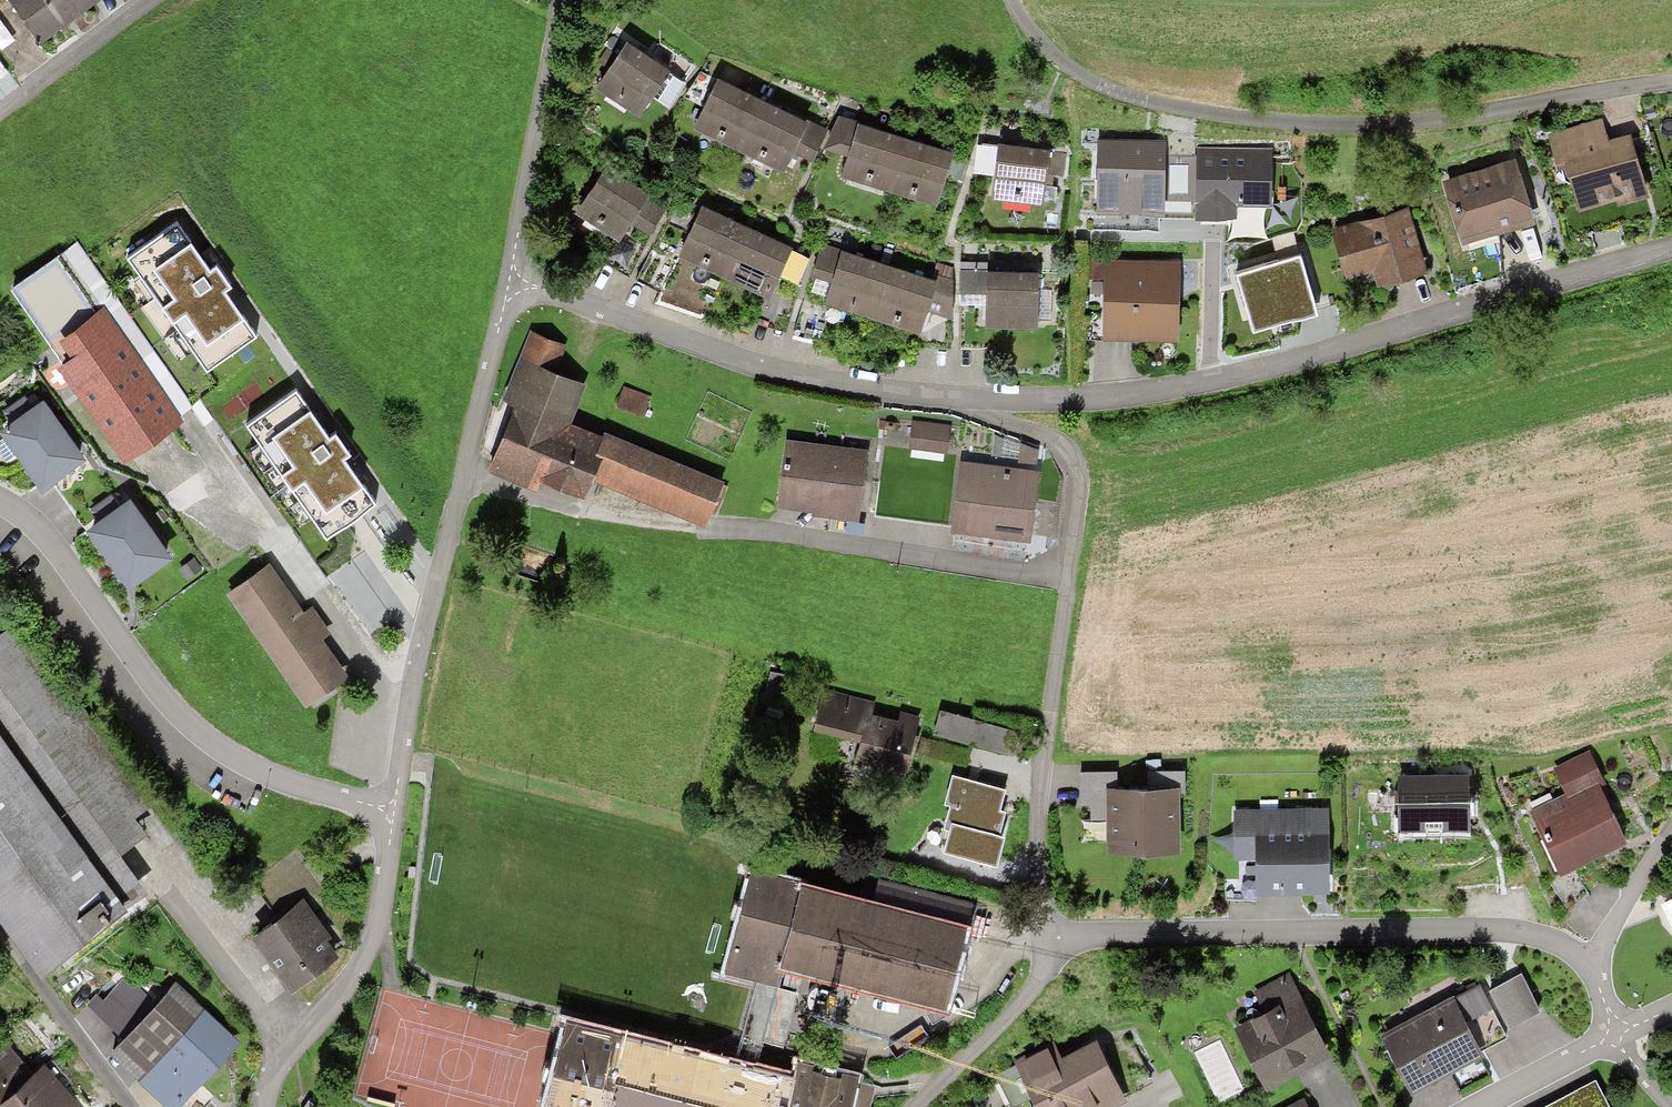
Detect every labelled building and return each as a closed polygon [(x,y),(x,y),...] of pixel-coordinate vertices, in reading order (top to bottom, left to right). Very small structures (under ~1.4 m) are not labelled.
[(42,36),(68,19),(95,0),(17,0),(42,36)] [(634,43),(608,82),(646,108),(655,94),(672,69),(634,43)] [(704,94),(694,115),(776,154),(786,134),(796,112),(798,108),(716,69),(704,94)] [(821,124),(796,112),(786,134),(795,138),(811,146),(821,124)] [(851,138),(856,121),(841,117),(834,142),(849,146),(851,138)] [(849,146),(843,167),(934,192),(940,169),(948,142),(857,117),(856,121),(851,138),(849,146)] [(1557,133),(1579,198),(1617,185),(1619,192),(1644,184),(1625,127),(1605,134),(1599,119),(1557,133)] [(1162,139),(1100,138),(1099,200),(1161,201),(1162,139)] [(1274,144),(1199,143),(1198,214),(1235,214),(1235,200),(1273,201),(1274,144)] [(997,166),(993,193),(1039,198),(1045,150),(999,144),(997,166)] [(576,204),(615,230),(629,210),(643,189),(646,186),(607,159),(576,204)] [(1195,209),(1193,163),(1168,164),(1170,210),(1195,209)] [(1447,184),(1462,234),(1530,213),(1523,189),(1515,163),(1447,184)] [(664,203),(643,189),(629,210),(634,214),(649,224),(664,203)] [(689,225),(680,246),(724,265),(743,221),(699,202),(689,225)] [(1242,223),(1260,222),(1259,204),(1241,205),(1242,223)] [(1333,230),(1344,267),(1374,258),(1380,278),(1403,271),(1421,266),(1403,208),(1333,230)] [(178,217),(126,254),(208,369),(261,331),(232,290),(239,285),(220,257),(211,263),(178,217)] [(743,221),(724,265),(768,285),(777,264),(788,240),(743,221)] [(832,273),(826,292),(871,305),(885,259),(841,245),(839,252),(832,273)] [(832,273),(839,252),(818,247),(813,265),(826,271),(832,273)] [(1313,305),(1297,250),(1239,267),(1255,322),(1285,313),(1313,305)] [(55,251),(11,281),(125,446),(169,416),(141,377),(122,348),(106,325),(117,317),(100,292),(88,300),(55,251)] [(792,253),(786,274),(804,278),(809,258),(792,253)] [(987,293),(987,324),(1035,324),(1035,257),(986,257),(987,263),(987,284),(987,293)] [(885,259),(871,305),(921,320),(922,315),(926,303),(933,279),(935,274),(885,259)] [(1084,260),(1084,275),(1097,275),(1097,260),(1084,260)] [(987,284),(987,263),(960,264),(960,284),(987,284)] [(1102,263),(1103,330),(1137,330),(1174,330),(1173,263),(1102,263)] [(954,283),(933,279),(926,303),(951,309),(954,283)] [(514,395),(560,411),(573,374),(550,366),(557,345),(524,334),(505,392),(514,395)] [(130,342),(122,348),(141,377),(150,371),(130,342)] [(297,384),(246,421),(327,535),(380,498),(351,457),(359,451),(339,423),(330,430),(297,384)] [(619,391),(615,404),(639,411),(643,399),(619,391)] [(514,395),(489,469),(531,483),(535,471),(577,486),(584,464),(598,424),(560,411),(514,395)] [(67,440),(40,403),(5,429),(43,481),(78,455),(67,440)] [(916,418),(914,438),(947,441),(949,422),(916,418)] [(598,424),(584,464),(600,470),(699,513),(717,474),(598,424)] [(866,451),(786,439),(777,498),(810,503),(814,504),(814,507),(856,514),(866,451)] [(1042,466),(1044,447),(1023,445),(1022,464),(1042,466)] [(1033,468),(963,460),(957,517),(1026,524),(1029,504),(1033,468)] [(140,518),(129,503),(93,530),(131,579),(166,553),(140,518)] [(259,563),(227,585),(303,695),(335,673),(259,563)] [(44,951),(49,948),(120,895),(114,886),(135,870),(112,838),(144,815),(4,627),(0,630),(0,892),(44,951)] [(873,703),(824,690),(815,724),(864,737),(871,710),(873,703)] [(1008,722),(937,705),(932,727),(1003,744),(1008,722)] [(912,720),(871,710),(864,737),(860,751),(901,762),(908,737),(912,720)] [(1558,767),(1569,796),(1596,785),(1599,784),(1588,755),(1558,767)] [(1463,767),(1397,769),(1398,819),(1464,818),(1463,767)] [(972,778),(953,773),(947,796),(952,797),(946,818),(952,820),(947,841),(995,853),(1001,829),(997,828),(1003,808),(997,806),(1002,786),(972,778)] [(1086,815),(1107,814),(1107,785),(1106,774),(1079,775),(1079,800),(1086,800),(1086,815)] [(1107,814),(1108,843),(1173,842),(1172,784),(1154,784),(1107,785),(1107,814)] [(1534,809),(1556,865),(1618,841),(1606,809),(1596,785),(1569,796),(1534,809)] [(1324,817),(1234,819),(1235,859),(1257,858),(1257,880),(1325,879),(1325,864),(1324,817)] [(780,959),(798,881),(748,869),(723,971),(774,983),(780,959)] [(798,881),(780,959),(940,997),(959,920),(798,881)] [(252,933),(291,983),(329,952),(315,935),(290,903),(252,933)] [(1516,976),(1490,991),(1508,1022),(1534,1007),(1516,976)] [(120,1033),(113,1041),(167,1087),(179,1098),(230,1038),(165,982),(146,1004),(120,1033)] [(1241,1031),(1265,1080),(1287,1069),(1326,1050),(1292,982),(1255,1000),(1265,1019),(1241,1031)] [(91,1009),(120,1033),(146,1004),(125,986),(114,999),(106,992),(91,1009)] [(1385,1039),(1406,1080),(1443,1062),(1501,1032),(1480,990),(1385,1039)] [(541,1094),(593,1106),(601,1106),(603,1097),(645,1106),(843,1106),(848,1088),(745,1062),(560,1016),(541,1094)] [(1039,1106),(1086,1106),(1112,1094),(1120,1090),(1093,1037),(1057,1056),(1052,1046),(1017,1064),(1039,1106)] [(0,1043),(0,1093),(26,1070),(1,1042),(0,1043)] [(26,1070),(0,1093),(0,1106),(68,1106),(73,1103),(45,1070),(37,1061),(26,1070)] [(1550,1106),(1609,1106),(1597,1083),(1550,1106)] [(1280,1106),(1304,1106),(1299,1097),(1280,1106)]
